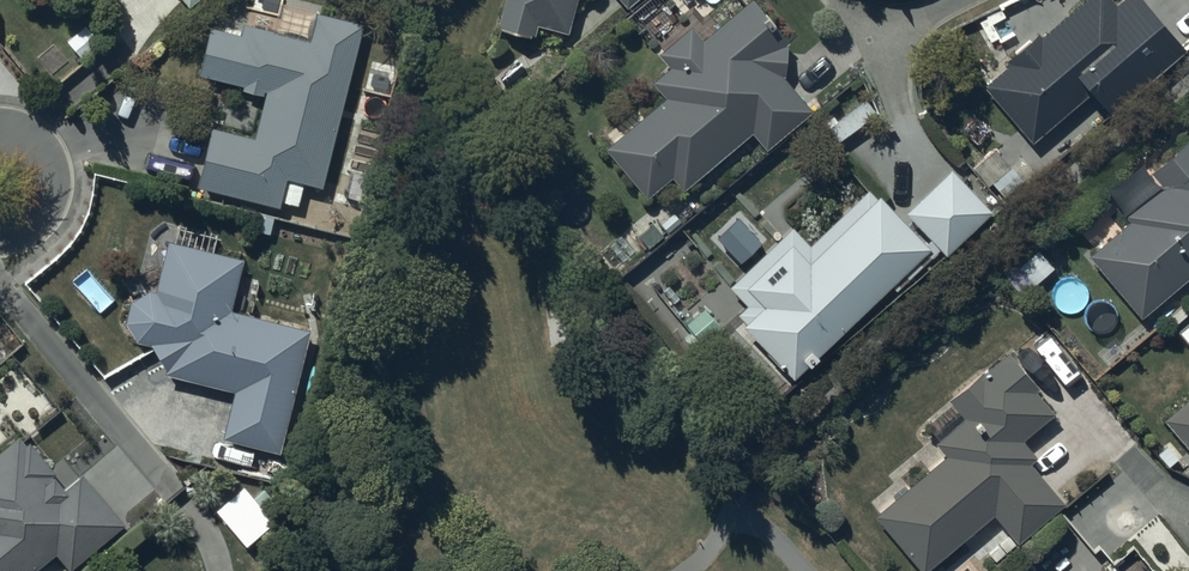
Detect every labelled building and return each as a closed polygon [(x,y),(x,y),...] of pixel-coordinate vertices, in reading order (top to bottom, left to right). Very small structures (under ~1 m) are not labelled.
[(194,8),(203,0),(186,0),(194,8)] [(501,31),(536,40),(540,25),(572,33),(584,0),(509,0),(501,31)] [(1110,0),(1090,0),(1043,37),(1040,33),(1005,61),(1010,68),(989,85),(1035,141),(1095,93),(1113,115),(1188,54),(1146,0),(1121,0),(1114,5),(1110,0)] [(781,38),(746,7),(707,38),(699,28),(664,60),(674,70),(656,86),(669,99),(612,151),(655,198),(681,175),(694,189),(758,131),(771,145),(813,107),(787,77),(788,76),(788,75),(789,74),(789,73),(789,71),(789,70),(790,69),(790,68),(790,67),(790,66),(790,64),(790,63),(790,62),(790,61),(790,60),(790,59),(790,57),(789,56),(789,55),(789,54),(789,53),(788,52),(788,51),(788,50),(787,49),(787,47),(786,46),(786,45),(785,44),(785,43),(784,42),(783,41),(783,40),(782,39),(781,38)] [(218,130),(202,190),(279,209),(281,200),(302,206),(308,181),(328,186),(369,28),(324,16),(317,43),(250,26),(247,37),(216,29),(204,74),(250,86),(249,93),(269,98),(259,140),(218,130)] [(1188,275),(1188,145),(1155,173),(1166,186),(1128,217),(1134,223),(1093,256),(1141,315),(1188,275)] [(998,148),(973,169),(1001,201),(1026,180),(998,148)] [(954,170),(904,219),(885,198),(882,200),(871,188),(810,244),(795,228),(733,285),(752,306),(739,318),(795,378),(896,286),(900,291),(944,248),(949,253),(994,210),(954,170)] [(245,259),(174,241),(162,291),(160,291),(157,291),(155,291),(153,292),(150,293),(148,294),(146,295),(144,296),(142,298),(141,299),(139,301),(138,303),(136,305),(135,307),(134,309),(134,312),(133,314),(133,316),(133,319),(133,321),(133,323),(134,326),(134,328),(135,330),(137,332),(138,334),(139,336),(141,338),(143,340),(144,341),(146,342),(149,344),(151,345),(153,345),(155,346),(172,376),(239,392),(228,441),(285,454),(315,330),(233,310),(245,259)] [(1042,247),(1021,267),(1039,286),(1060,266),(1042,247)] [(878,514),(927,570),(934,570),(999,515),(1026,547),(1069,510),(1033,467),(1043,459),(1026,440),(1057,413),(1006,353),(948,402),(965,422),(940,443),(949,454),(878,514)] [(1171,415),(1188,439),(1188,401),(1171,415)] [(59,552),(74,570),(125,526),(86,480),(69,494),(60,484),(68,477),(39,442),(32,447),(25,439),(2,458),(0,456),(0,570),(36,570),(59,552)]
